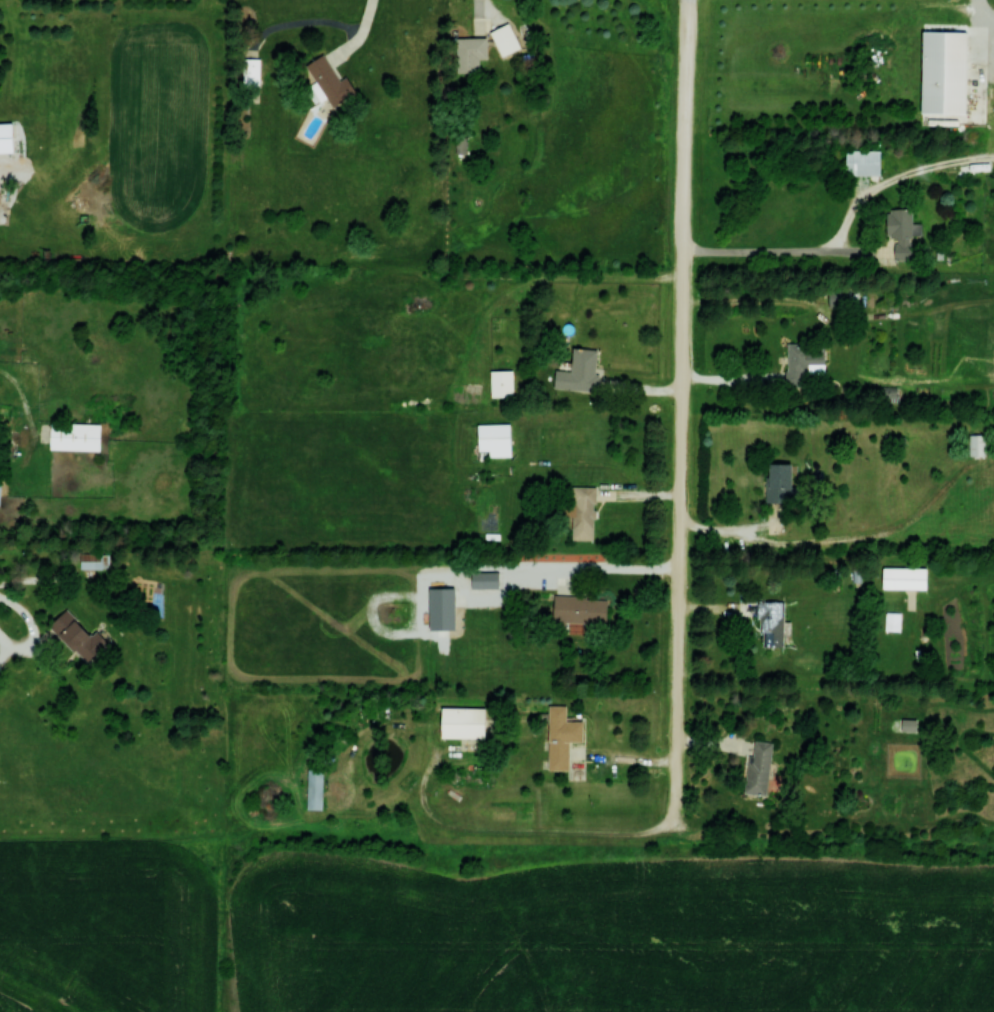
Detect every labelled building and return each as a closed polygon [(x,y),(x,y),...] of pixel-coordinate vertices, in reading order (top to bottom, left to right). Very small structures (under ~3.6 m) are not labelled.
[(502,56),(521,48),(509,23),(490,31),(502,56)] [(968,113),(969,30),(925,30),(924,113),(968,113)] [(487,37),(458,37),(458,58),(487,58),(487,37)] [(332,107),(357,93),(348,76),(340,81),(325,54),(306,64),(316,82),(311,85),(320,101),(327,97),(332,107)] [(260,58),(243,58),(243,86),(260,86),(260,58)] [(14,123),(0,123),(0,152),(15,152),(14,123)] [(456,155),(456,163),(466,163),(466,137),(448,137),(448,155),(456,155)] [(880,149),(847,149),(847,175),(880,175),(880,149)] [(887,238),(896,238),(896,260),(912,260),(912,208),(887,208),(887,238)] [(825,343),(787,343),(787,387),(804,387),(804,374),(825,374),(825,343)] [(573,347),(569,389),(594,391),(597,349),(573,347)] [(514,397),(514,370),(490,370),(490,397),(514,397)] [(102,423),(51,423),(51,449),(102,449),(102,423)] [(488,450),(488,456),(512,456),(512,424),(478,424),(478,450),(488,450)] [(969,457),(986,457),(986,434),(969,434),(969,457)] [(768,503),(794,503),(794,463),(768,463),(768,503)] [(572,539),(595,539),(595,486),(572,486),(572,505),(562,505),(562,515),(573,515),(572,539)] [(108,553),(81,553),(81,567),(108,567),(108,553)] [(928,589),(928,567),(884,567),(884,589),(928,589)] [(472,588),(499,588),(499,570),(472,570),(472,588)] [(608,595),(555,595),(554,621),(607,621),(608,595)] [(785,601),(760,601),(760,645),(785,645),(785,601)] [(87,663),(111,640),(99,628),(92,635),(66,608),(50,624),(87,663)] [(549,704),(549,770),(569,770),(569,741),(583,741),(584,720),(567,720),(567,704),(549,704)] [(487,737),(487,707),(442,707),(442,737),(487,737)] [(916,730),(916,719),(902,719),(902,730),(916,730)] [(746,793),(767,795),(774,741),(752,739),(746,793)] [(307,809),(322,809),(322,769),(307,769),(307,809)]
